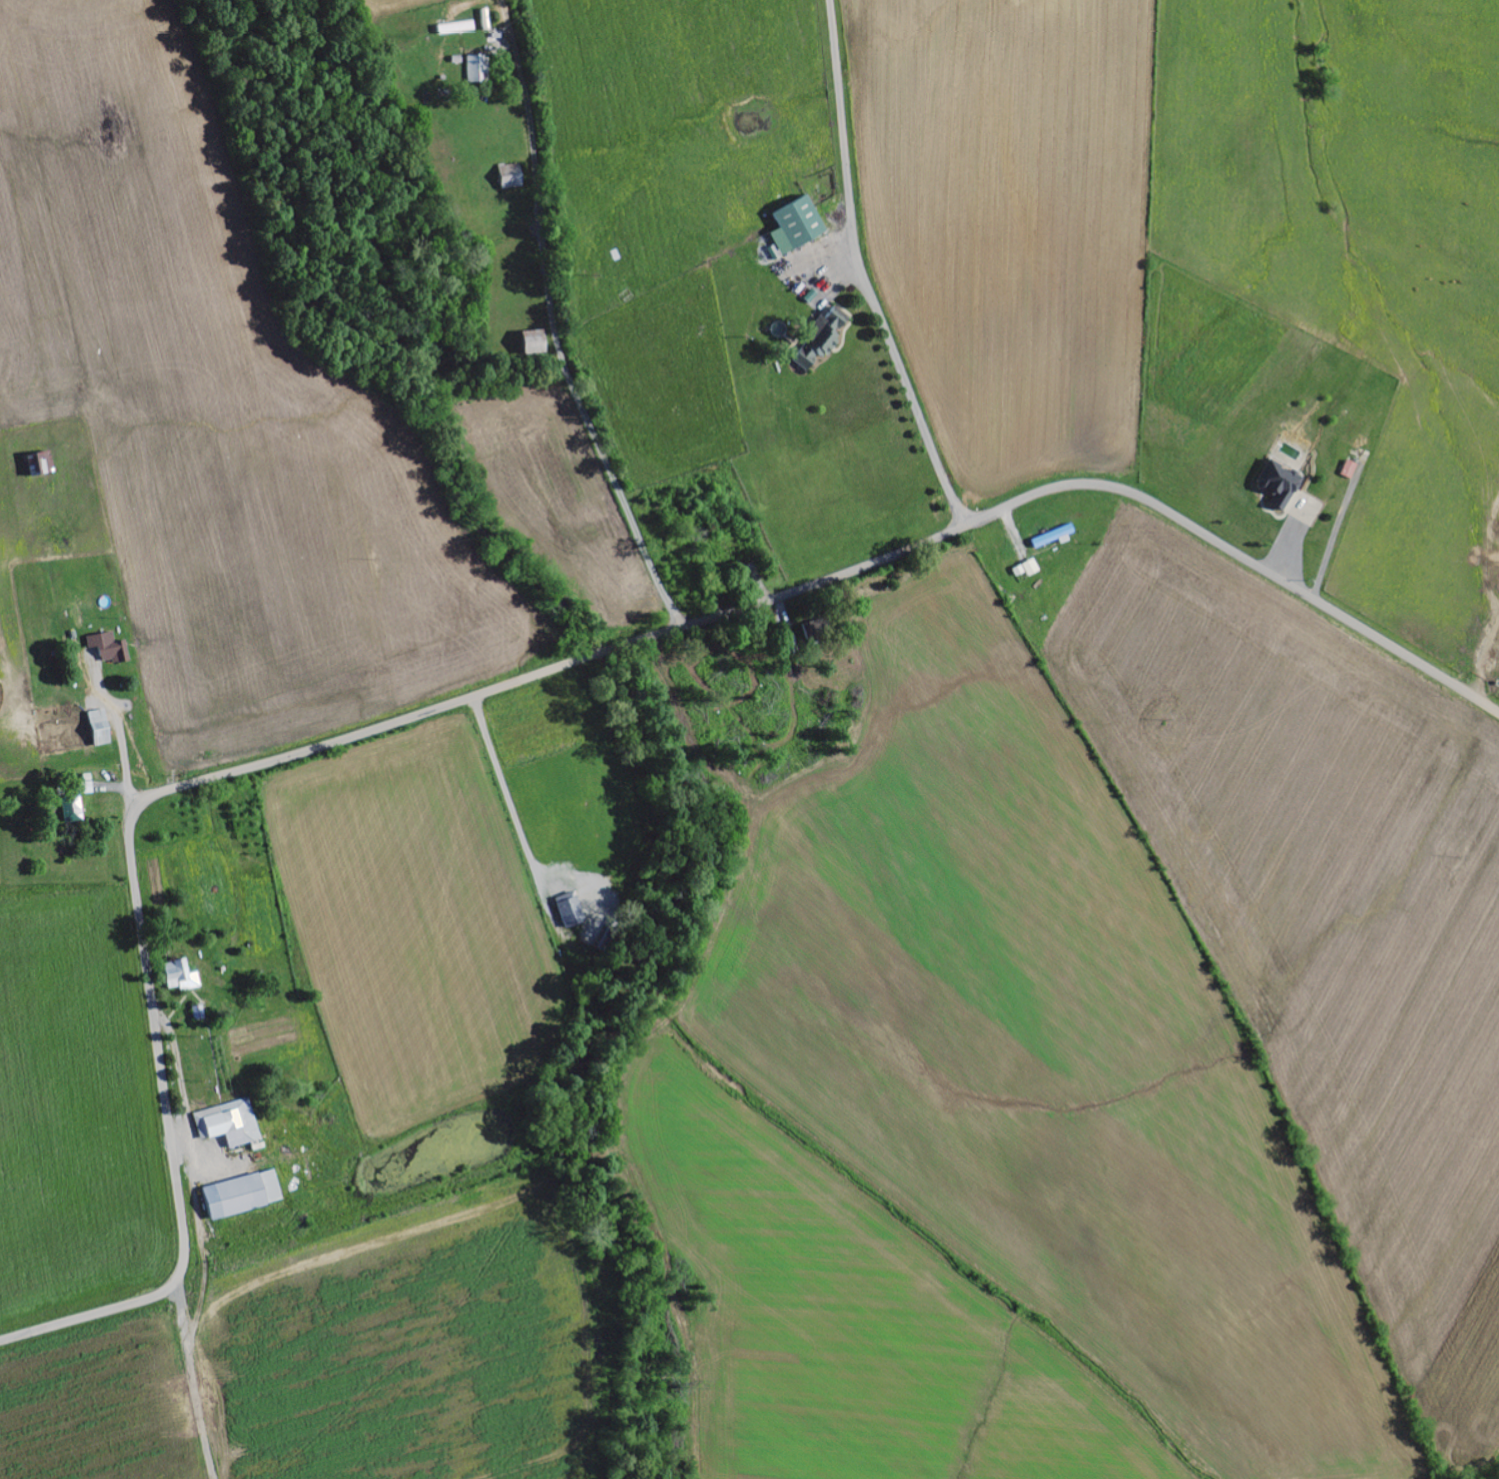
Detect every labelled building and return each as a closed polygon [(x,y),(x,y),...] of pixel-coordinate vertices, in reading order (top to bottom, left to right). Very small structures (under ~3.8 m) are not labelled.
[(468,55),(468,82),(489,82),(489,56),(468,55)] [(523,187),(520,163),(498,167),(502,190),(523,187)] [(827,233),(808,196),(773,214),(780,228),(770,233),(782,256),(827,233)] [(794,361),(807,371),(820,353),(827,358),(842,337),(836,333),(848,318),(834,307),(825,319),(821,316),(813,326),(817,329),(794,361)] [(545,331),(523,332),(524,354),(546,354),(545,331)] [(53,472),(52,453),(29,454),(29,473),(53,472)] [(1256,487),(1274,496),(1270,505),(1285,512),(1303,477),(1269,460),(1256,487)] [(1342,476),(1353,479),(1357,464),(1347,461),(1342,476)] [(1033,541),(1036,550),(1059,541),(1061,546),(1071,542),(1069,536),(1076,533),(1073,525),(1033,541)] [(1040,572),(1036,560),(1013,568),(1016,577),(1027,573),(1028,577),(1040,572)] [(86,637),(88,649),(99,647),(102,665),(129,660),(125,641),(115,643),(113,632),(86,637)] [(111,744),(103,710),(87,713),(95,748),(111,744)] [(81,822),(80,797),(62,798),(63,822),(81,822)] [(564,902),(557,904),(567,930),(586,922),(575,893),(562,898),(564,902)] [(198,972),(188,974),(186,960),(164,964),(168,990),(179,988),(180,992),(201,988),(198,972)] [(261,1141),(250,1099),(193,1114),(200,1141),(225,1135),(229,1149),(261,1141)] [(202,1188),(211,1221),(283,1203),(275,1170),(202,1188)]
